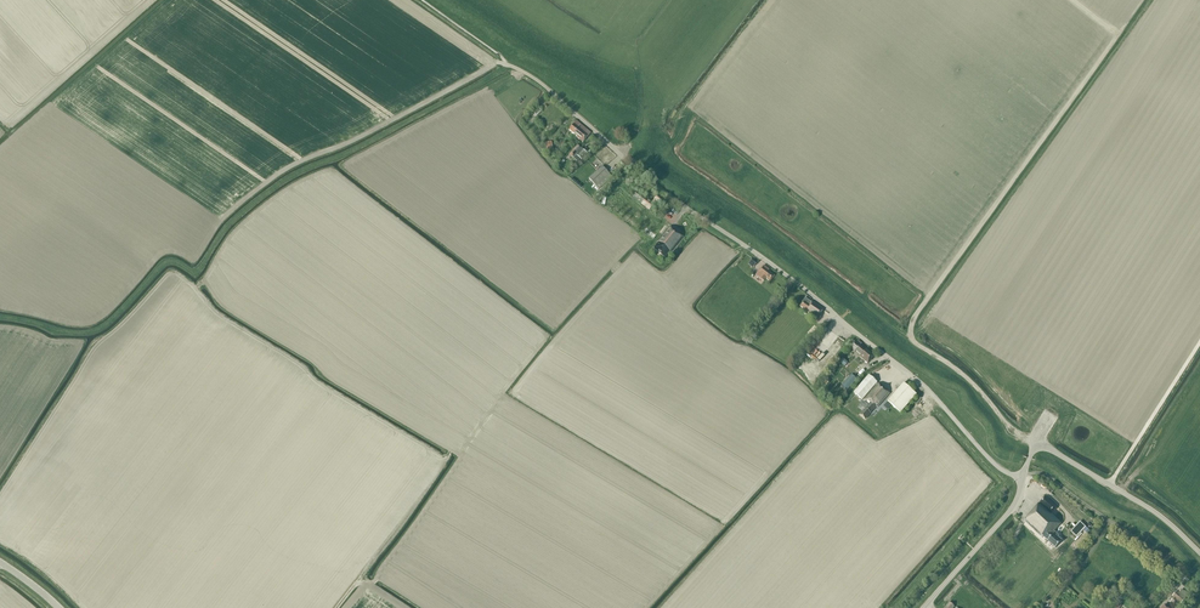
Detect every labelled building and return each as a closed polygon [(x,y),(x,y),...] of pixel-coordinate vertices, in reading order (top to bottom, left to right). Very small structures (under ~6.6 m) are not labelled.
[(569,130),(573,133),(577,136),(576,137),(583,142),(591,133),(580,124),(578,128),(574,124),(569,130)] [(569,154),(573,158),(578,162),(580,159),(581,160),(587,154),(578,145),(569,154)] [(589,178),(595,186),(609,174),(602,166),(589,178)] [(654,204),(637,192),(633,198),(649,210),(654,204)] [(663,199),(664,198),(658,194),(653,202),(660,207),(660,206),(664,209),(668,203),(663,199)] [(654,248),(665,257),(669,252),(670,252),(682,237),(669,227),(657,242),(658,243),(654,248)] [(647,234),(653,239),(656,236),(650,231),(647,234)] [(763,265),(756,275),(763,281),(765,279),(769,282),(774,275),(768,271),(769,269),(763,265)] [(802,310),(805,313),(806,312),(816,319),(823,309),(812,301),(811,302),(805,298),(799,306),(803,308),(802,310)] [(807,334),(810,337),(817,329),(814,326),(807,334)] [(866,349),(864,351),(859,346),(861,344),(858,341),(856,343),(854,342),(849,347),(854,352),(855,351),(860,355),(859,356),(867,364),(874,356),(866,349)] [(850,375),(843,384),(841,387),(846,391),(856,380),(850,375)] [(859,415),(865,420),(876,407),(877,408),(889,394),(868,376),(853,393),(868,405),(859,415)] [(916,395),(911,390),(903,383),(887,402),(900,413),(916,395)] [(1043,537),(1055,548),(1062,541),(1058,537),(1059,536),(1054,532),(1061,523),(1051,514),(1057,508),(1045,497),(1024,521),(1042,538),(1043,537)] [(1070,532),(1077,537),(1086,527),(1080,522),(1070,532)] [(1179,593),(1186,598),(1188,595),(1182,589),(1179,593)] [(1173,597),(1181,604),(1185,599),(1177,592),(1173,597)]
